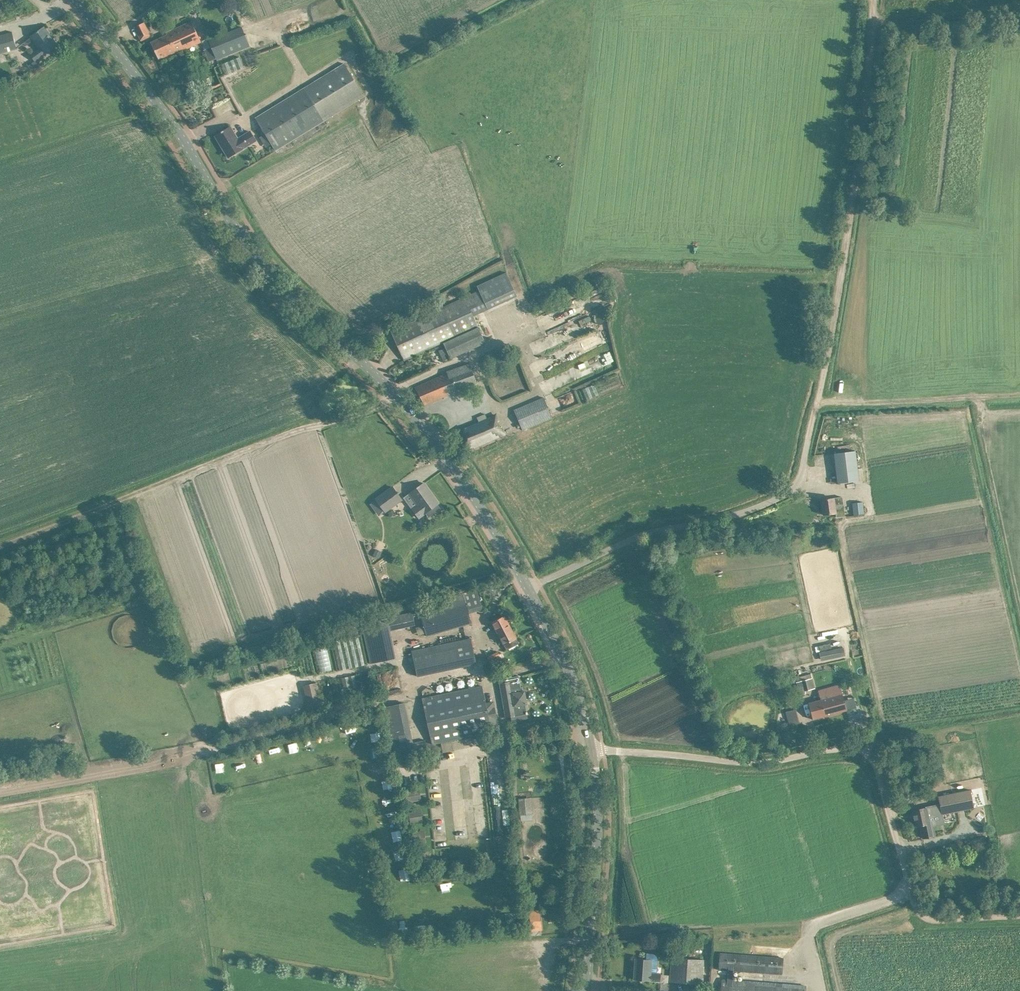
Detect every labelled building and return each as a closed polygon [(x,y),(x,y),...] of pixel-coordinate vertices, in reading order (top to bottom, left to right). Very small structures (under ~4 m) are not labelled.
[(16,0),(0,0),(0,10),(16,0)] [(159,59),(182,48),(184,50),(201,42),(191,20),(166,32),(167,35),(151,42),(159,59)] [(140,40),(151,35),(145,23),(135,28),(140,40)] [(37,32),(31,36),(40,48),(30,55),(35,61),(57,45),(44,27),(39,31),(38,31),(37,32)] [(216,60),(250,46),(242,27),(209,40),(211,47),(204,50),(209,61),(216,59),(216,60)] [(0,36),(0,54),(17,49),(12,32),(0,36)] [(35,61),(27,67),(29,70),(37,64),(35,61)] [(276,150),(364,96),(344,63),(256,118),(276,150)] [(228,157),(249,145),(256,140),(251,131),(238,139),(230,126),(215,136),(216,136),(217,135),(223,145),(221,146),(228,157)] [(391,331),(404,360),(443,342),(451,358),(486,342),(473,316),(518,296),(507,272),(477,286),(479,290),(391,331)] [(970,301),(970,288),(956,288),(956,301),(970,301)] [(582,313),(557,325),(560,332),(585,320),(582,313)] [(425,405),(458,392),(457,390),(478,382),(470,363),(447,371),(447,373),(415,387),(425,405)] [(592,386),(596,394),(601,391),(597,383),(592,386)] [(523,430),(552,417),(544,397),(514,410),(523,430)] [(504,434),(502,428),(500,429),(497,422),(499,421),(496,415),(487,419),(485,415),(477,418),(479,423),(464,429),(467,436),(460,439),(465,451),(504,434)] [(837,483),(858,480),(854,450),(833,453),(837,483)] [(439,503),(431,492),(430,493),(428,491),(429,490),(424,483),(418,487),(418,486),(417,487),(417,488),(410,493),(418,505),(412,509),(419,517),(426,512),(429,517),(440,508),(437,504),(439,503)] [(376,499),(385,511),(402,499),(393,487),(376,499)] [(837,499),(834,500),(834,497),(821,499),(823,514),(836,513),(836,517),(845,515),(842,496),(837,497),(837,499)] [(862,503),(854,504),(856,513),(863,512),(862,503)] [(422,618),(427,636),(472,623),(469,613),(483,608),(477,589),(448,598),(451,609),(422,618)] [(415,625),(412,612),(387,618),(390,631),(415,625)] [(492,622),(507,650),(519,643),(504,615),(492,622)] [(390,631),(387,618),(365,622),(374,663),(396,658),(390,631)] [(466,639),(454,642),(458,662),(475,659),(471,638),(466,639)] [(458,662),(454,642),(412,651),(417,676),(476,663),(475,659),(458,662)] [(843,647),(819,653),(821,661),(845,656),(843,647)] [(498,651),(487,657),(491,664),(502,659),(498,651)] [(524,702),(522,693),(524,693),(524,692),(523,692),(522,687),(521,687),(519,676),(504,678),(505,682),(500,683),(506,717),(516,716),(516,719),(513,720),(528,717),(527,714),(528,714),(527,711),(525,703),(526,703),(526,702),(524,702)] [(800,694),(816,690),(813,678),(796,683),(800,694)] [(856,707),(854,698),(844,700),(840,685),(819,691),(821,699),(808,703),(813,719),(847,710),(846,710),(856,707)] [(482,686),(422,698),(432,744),(492,731),(491,724),(490,720),(489,717),(493,716),(492,710),(488,711),(486,704),(482,686)] [(382,707),(391,749),(413,745),(404,702),(382,707)] [(413,745),(391,749),(393,757),(395,757),(401,756),(427,750),(426,742),(413,745)] [(938,796),(942,814),(973,807),(970,790),(938,796)] [(935,814),(933,806),(913,810),(916,826),(920,825),(923,838),(934,835),(932,822),(929,823),(927,815),(935,814)] [(964,852),(962,841),(949,844),(953,860),(959,858),(958,853),(964,852)] [(543,929),(540,909),(529,911),(531,931),(543,929)] [(660,973),(649,972),(650,968),(657,969),(657,961),(657,960),(657,958),(656,957),(656,956),(655,955),(654,955),(653,954),(652,954),(646,953),(646,959),(635,958),(635,959),(637,959),(636,971),(635,971),(634,979),(660,981),(660,973)] [(782,974),(783,958),(720,953),(719,969),(782,974)] [(702,984),(704,959),(672,957),(670,982),(702,984)] [(806,986),(722,979),(721,990),(806,990),(806,986)]
